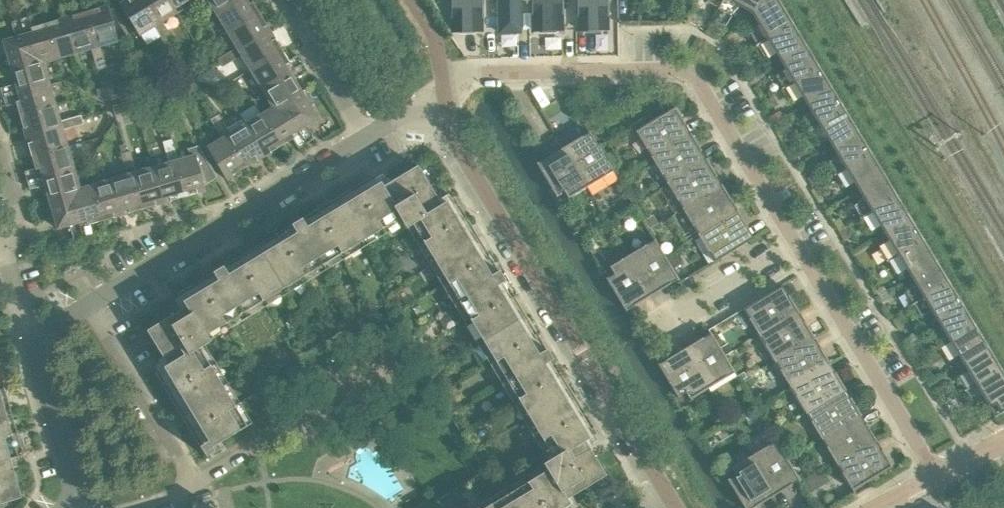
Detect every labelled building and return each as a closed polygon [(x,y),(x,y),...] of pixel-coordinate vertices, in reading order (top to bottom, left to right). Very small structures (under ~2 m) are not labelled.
[(162,21),(158,24),(144,0),(126,0),(120,4),(139,35),(154,26),(160,35),(168,31),(162,21)] [(162,21),(178,12),(171,0),(144,0),(158,24),(162,21)] [(196,1),(196,0),(171,0),(178,12),(196,1)] [(217,14),(240,0),(208,0),(217,14)] [(228,33),(260,14),(251,0),(240,0),(217,14),(228,33)] [(482,35),(482,0),(452,0),(452,35),(482,35)] [(499,32),(520,32),(519,0),(498,0),(499,32)] [(564,32),(564,0),(535,0),(535,32),(564,32)] [(578,32),(609,31),(608,0),(578,0),(578,32)] [(718,9),(723,0),(707,0),(707,1),(718,8),(717,9),(718,9)] [(750,13),(763,0),(723,0),(718,9),(719,10),(719,8),(731,15),(740,5),(751,12),(750,13)] [(756,45),(792,23),(778,0),(763,0),(750,13),(751,14),(752,13),(759,24),(750,33),(756,44),(755,45),(756,45)] [(861,26),(865,24),(850,0),(845,0),(861,26)] [(884,13),(887,11),(880,0),(876,0),(884,13)] [(1003,31),(1003,22),(992,0),(987,0),(1003,31)] [(107,6),(85,12),(96,47),(100,46),(128,38),(112,12),(109,12),(107,6)] [(85,12),(65,18),(75,53),(91,49),(94,59),(103,57),(100,46),(96,47),(85,12)] [(218,59),(221,63),(271,32),(260,14),(228,33),(237,48),(218,59)] [(29,16),(20,19),(33,62),(42,59),(43,63),(54,59),(44,24),(27,29),(26,25),(31,23),(29,16)] [(65,18),(44,24),(54,59),(75,53),(65,18)] [(3,40),(11,69),(33,62),(20,19),(11,22),(15,37),(3,40)] [(779,60),(779,61),(805,45),(792,23),(756,45),(756,46),(757,45),(764,57),(776,53),(780,59),(779,60)] [(168,31),(160,35),(166,45),(173,40),(168,31)] [(241,55),(250,70),(282,50),(271,32),(221,63),(223,66),(241,55)] [(781,88),(782,89),(818,67),(805,45),(779,61),(781,60),(785,67),(776,76),(782,87),(781,88)] [(250,70),(261,89),(303,64),(298,55),(292,59),(295,64),(291,66),(282,50),(250,70)] [(103,57),(94,59),(97,70),(106,67),(103,57)] [(1,88),(3,97),(49,84),(43,63),(42,59),(33,62),(11,69),(15,84),(1,88)] [(261,89),(273,107),(274,110),(282,105),(302,93),(294,79),(307,71),(303,64),(261,89)] [(805,103),(805,104),(831,88),(818,67),(782,89),(783,88),(790,100),(802,96),(806,102),(805,103)] [(153,88),(156,84),(150,75),(136,79),(139,92),(153,88)] [(190,76),(181,81),(185,89),(195,84),(190,76)] [(185,89),(181,81),(171,87),(176,95),(185,89)] [(15,98),(20,115),(55,105),(49,84),(3,97),(6,106),(12,104),(11,99),(15,98)] [(111,99),(107,87),(97,90),(99,96),(106,100),(111,99)] [(807,131),(808,132),(844,110),(831,88),(805,104),(807,103),(811,110),(802,119),(809,130),(807,131)] [(155,94),(159,106),(172,102),(165,92),(155,94)] [(302,93),(282,105),(306,144),(314,138),(306,125),(318,118),(302,93)] [(133,100),(123,103),(125,112),(136,109),(133,100)] [(125,112),(123,103),(112,106),(115,115),(125,112)] [(20,115),(26,136),(61,125),(60,121),(55,105),(20,115)] [(273,107),(264,113),(283,144),(297,136),(299,139),(295,142),(298,148),(306,144),(282,105),(274,110),(273,107)] [(632,126),(651,157),(690,133),(675,108),(652,121),(649,116),(632,126)] [(831,146),(831,147),(857,131),(844,110),(808,132),(809,132),(816,143),(828,139),(832,146),(831,146)] [(774,121),(782,117),(779,112),(771,116),(774,121)] [(264,113),(244,124),(264,156),(283,144),(264,113)] [(70,118),(73,127),(83,124),(81,115),(70,118)] [(211,119),(217,129),(225,124),(219,115),(211,119)] [(26,136),(32,157),(67,146),(62,130),(73,127),(70,118),(60,121),(61,125),(26,136)] [(217,129),(222,138),(226,136),(245,168),(264,156),(244,124),(241,119),(226,127),(225,124),(217,129)] [(588,132),(563,147),(587,187),(613,171),(589,131),(587,132),(588,132)] [(833,174),(834,175),(870,153),(857,131),(831,147),(832,147),(833,147),(837,153),(828,162),(835,174),(833,174)] [(651,157),(666,182),(706,159),(690,133),(651,157)] [(226,136),(222,138),(207,147),(226,179),(245,168),(226,136)] [(163,142),(166,152),(175,150),(172,139),(163,142)] [(25,171),(27,180),(73,167),(67,146),(32,157),(36,173),(33,174),(31,169),(25,171)] [(166,152),(169,163),(173,161),(184,197),(205,191),(204,185),(218,178),(198,146),(187,149),(189,157),(178,160),(175,150),(166,152)] [(587,187),(563,147),(548,156),(538,162),(536,163),(556,196),(564,191),(568,198),(587,187)] [(121,154),(124,164),(133,162),(130,151),(121,154)] [(857,190),(883,174),(870,153),(834,175),(835,175),(842,186),(854,182),(858,189),(857,190)] [(666,182),(682,208),(721,184),(706,159),(666,182)] [(173,161),(169,163),(153,167),(163,203),(184,197),(173,161)] [(124,164),(127,175),(132,173),(142,209),(163,203),(153,167),(136,172),(133,162),(124,164)] [(390,182),(390,183),(383,187),(375,174),(177,294),(185,307),(146,330),(167,365),(154,372),(206,456),(210,454),(207,450),(277,408),(260,379),(383,305),(484,471),(422,507),(571,507),(566,499),(605,476),(589,449),(588,449),(585,444),(586,444),(584,441),(596,434),(590,423),(454,197),(440,205),(417,166),(390,182)] [(48,197),(70,191),(79,188),(73,167),(27,180),(30,189),(44,185),(48,197)] [(127,175),(111,179),(121,215),(142,209),(132,173),(127,175)] [(859,217),(860,218),(896,196),(883,174),(857,190),(857,191),(859,190),(863,196),(854,205),(861,217),(859,217)] [(111,179),(91,185),(101,221),(121,215),(111,179)] [(682,208),(697,234),(737,210),(728,196),(721,184),(682,208)] [(91,185),(79,188),(70,191),(83,237),(92,235),(90,228),(85,230),(84,226),(101,221),(91,185)] [(70,191),(48,197),(57,229),(70,225),(74,240),(83,237),(70,191)] [(883,233),(909,218),(896,196),(860,218),(860,219),(861,218),(868,229),(880,225),(884,232),(883,233)] [(737,210),(697,234),(714,262),(753,238),(744,222),(737,210)] [(621,224),(616,217),(608,222),(613,229),(621,224)] [(886,261),(922,239),(909,218),(883,233),(884,234),(885,233),(889,240),(880,249),(887,260),(886,261)] [(654,239),(628,255),(652,295),(667,286),(677,280),(678,279),(672,269),(665,258),(654,239)] [(909,276),(935,261),(922,239),(886,261),(886,262),(887,261),(894,272),(906,268),(910,275),(909,276)] [(665,258),(672,269),(684,262),(677,250),(665,258)] [(652,295),(628,255),(609,266),(614,273),(606,278),(626,311),(627,310),(652,295)] [(912,304),(948,282),(935,261),(909,276),(910,277),(911,276),(915,283),(906,292),(913,303),(912,304)] [(935,319),(935,320),(961,304),(948,282),(912,304),(912,305),(913,304),(920,315),(932,311),(936,318),(935,319)] [(743,308),(759,336),(799,313),(792,301),(782,285),(743,308)] [(886,291),(883,286),(875,291),(878,296),(886,291)] [(938,347),(974,325),(961,304),(935,320),(936,320),(937,319),(941,326),(932,335),(939,346),(938,347)] [(759,336),(775,362),(814,338),(807,326),(799,313),(759,336)] [(961,362),(961,363),(987,347),(974,325),(938,347),(938,348),(939,347),(946,359),(959,355),(963,361),(961,362)] [(709,333),(684,348),(708,388),(734,372),(710,332),(709,333)] [(775,362),(790,388),(830,364),(814,338),(775,362)] [(964,390),(964,391),(1000,369),(987,347),(961,363),(962,363),(963,362),(967,369),(958,378),(965,389),(964,390)] [(708,388),(684,348),(659,363),(658,364),(677,397),(685,392),(689,399),(708,388)] [(790,388),(806,414),(845,390),(838,377),(830,364),(790,388)] [(964,391),(965,390),(972,402),(984,398),(988,405),(987,405),(988,407),(989,406),(995,415),(994,416),(994,417),(1003,412),(1003,375),(1000,369),(964,391)] [(11,410),(4,387),(0,388),(0,413),(11,410)] [(806,414),(821,439),(861,415),(854,403),(845,390),(806,414)] [(18,434),(11,410),(0,413),(0,439),(18,434)] [(821,439),(837,465),(876,441),(869,429),(861,415),(821,439)] [(21,497),(10,459),(24,455),(18,434),(0,439),(0,504),(21,497)] [(775,440),(749,456),(773,496),(798,480),(798,481),(800,480),(775,440)] [(876,441),(837,465),(855,495),(872,485),(869,480),(891,466),(885,455),(876,441)] [(749,456),(731,467),(735,474),(727,479),(744,507),(753,507),(773,496),(749,456)]
